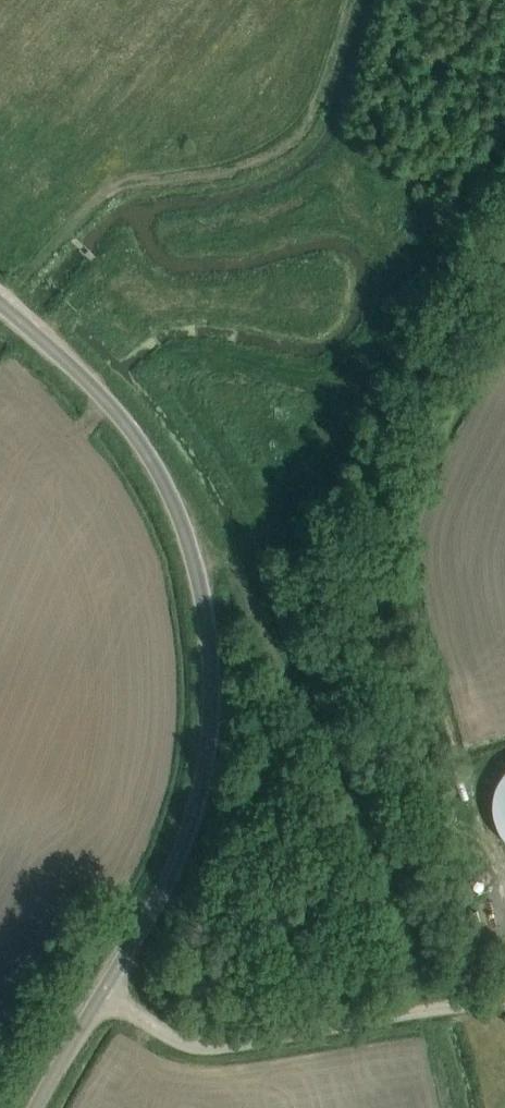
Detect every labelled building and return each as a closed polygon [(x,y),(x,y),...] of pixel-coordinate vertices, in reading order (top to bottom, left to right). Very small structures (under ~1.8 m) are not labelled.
[(462,929),(481,923),(478,912),(459,918),(462,929)]
